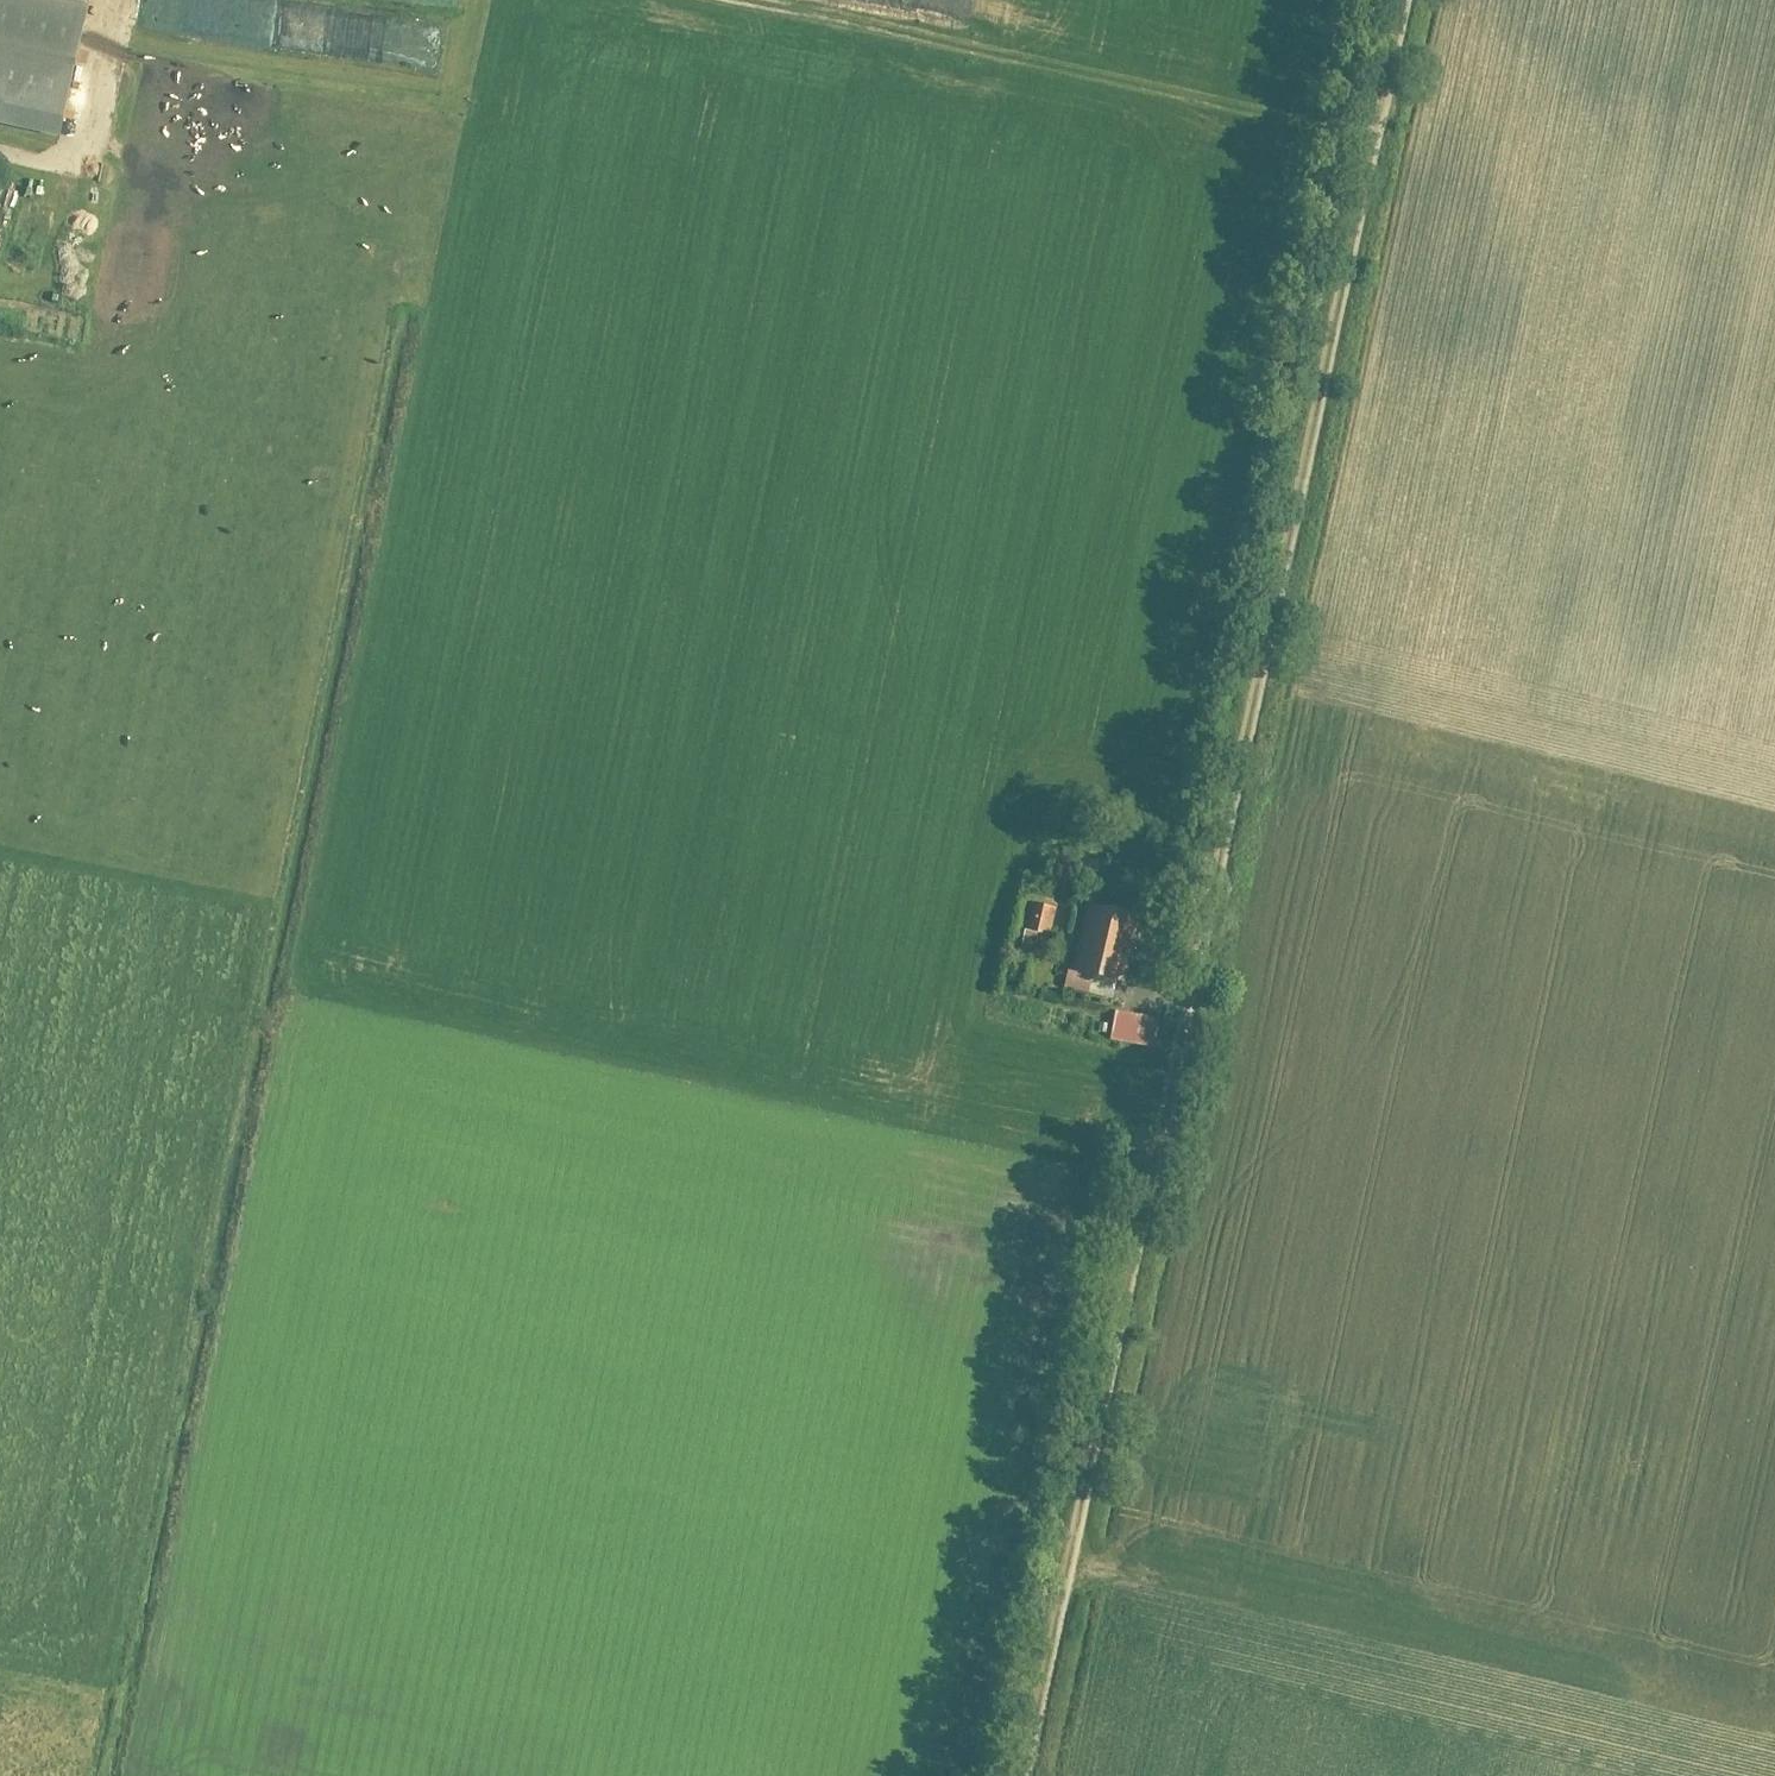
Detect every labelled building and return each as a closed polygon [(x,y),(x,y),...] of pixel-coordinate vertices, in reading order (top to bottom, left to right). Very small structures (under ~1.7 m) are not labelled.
[(68,117),(91,6),(61,0),(0,0),(0,102),(68,117)] [(1027,883),(1019,918),(1050,925),(1058,890),(1027,883)] [(1139,905),(1094,899),(1082,978),(1127,984),(1139,905)] [(1157,1026),(1119,1018),(1114,1043),(1153,1050),(1157,1026)]
